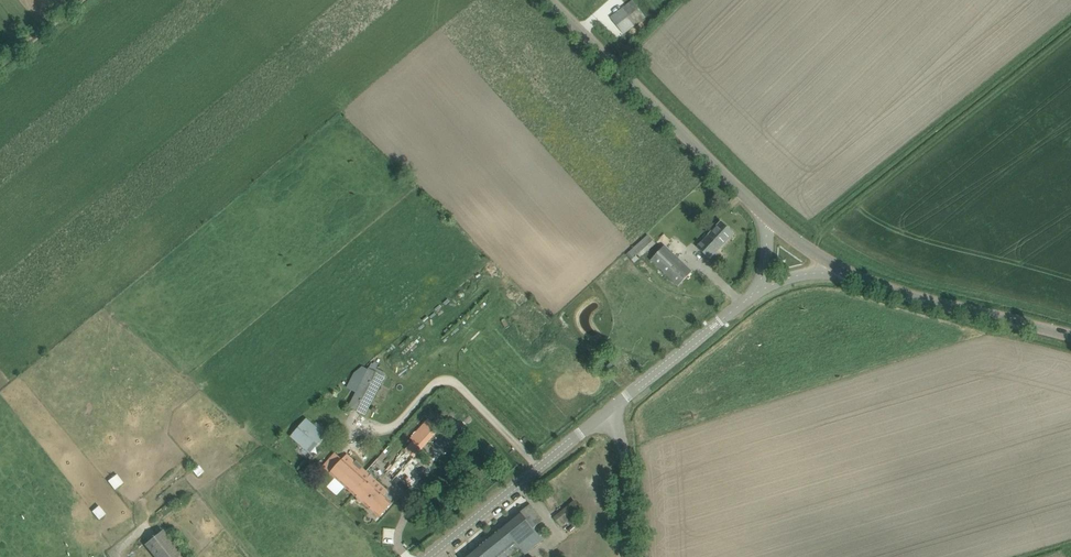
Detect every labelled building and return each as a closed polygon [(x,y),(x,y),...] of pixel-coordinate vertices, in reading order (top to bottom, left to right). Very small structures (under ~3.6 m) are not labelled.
[(611,17),(624,34),(644,18),(631,1),(611,17)] [(697,247),(710,259),(734,233),(721,221),(697,247)] [(627,254),(634,262),(656,243),(648,235),(627,254)] [(651,260),(679,286),(692,271),(665,245),(651,260)] [(604,363),(610,370),(621,361),(616,354),(604,363)] [(349,407),(365,415),(385,376),(375,371),(377,366),(372,363),(349,407)] [(442,422),(437,418),(433,422),(432,420),(413,440),(422,448),(440,429),(438,427),(442,422)] [(320,431),(313,425),(307,419),(292,436),(310,452),(328,432),(323,428),(320,431)] [(385,474),(393,480),(415,456),(407,450),(385,474)] [(325,463),(323,466),(330,473),(354,495),(365,483),(364,482),(371,475),(347,454),(343,459),(335,452),(332,455),(334,456),(326,464),(325,463)] [(114,490),(123,483),(116,474),(107,481),(114,490)] [(365,483),(354,495),(357,496),(357,500),(360,503),(364,503),(372,510),(380,517),(392,503),(384,495),(388,490),(380,483),(371,475),(364,482),(365,483)] [(555,517),(564,529),(584,512),(575,500),(555,517)] [(530,504),(520,512),(533,528),(543,520),(537,512),(530,504)] [(533,528),(520,512),(464,556),(509,556),(520,548),(525,554),(543,540),(533,528)] [(145,545),(155,556),(185,556),(164,530),(145,545)]
